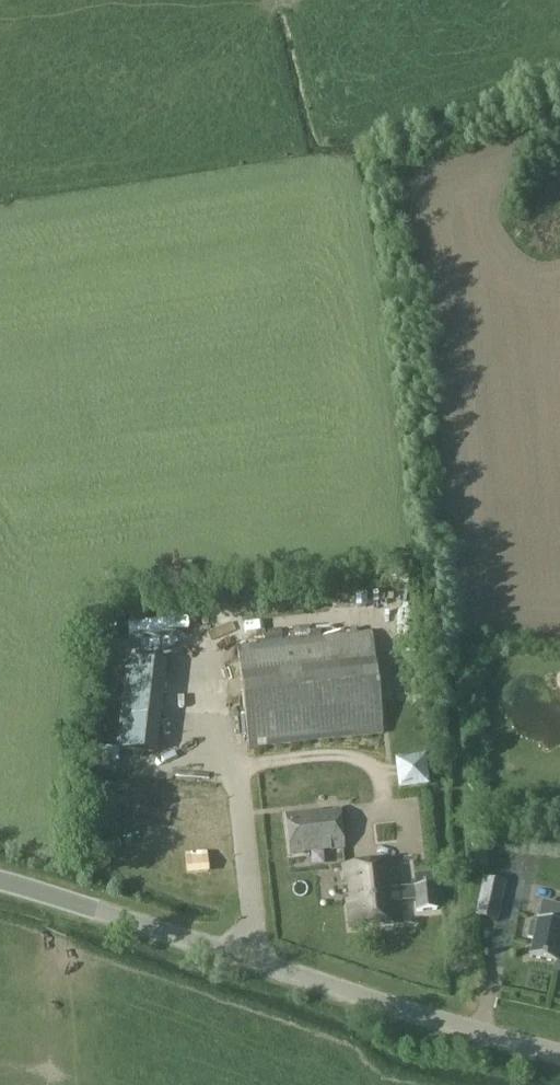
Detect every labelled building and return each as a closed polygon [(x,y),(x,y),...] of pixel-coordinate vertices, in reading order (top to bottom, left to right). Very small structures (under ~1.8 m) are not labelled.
[(372,632),(236,647),(249,751),(267,750),(355,738),(383,734),(372,632)] [(136,656),(112,659),(115,679),(139,675),(136,656)] [(129,734),(125,760),(145,764),(143,774),(157,777),(164,739),(129,734)] [(188,798),(184,826),(199,828),(197,836),(221,840),(226,803),(188,798)] [(322,815),(322,812),(287,816),(291,854),(304,853),(303,842),(329,840),(330,850),(343,848),(339,810),(335,810),(335,813),(322,815)] [(398,923),(392,864),(345,869),(351,928),(398,923)] [(480,891),(474,917),(497,922),(503,896),(480,891)] [(559,944),(559,908),(542,904),(538,920),(537,924),(531,923),(527,938),(533,940),(529,958),(556,963),(557,959),(559,944)]
